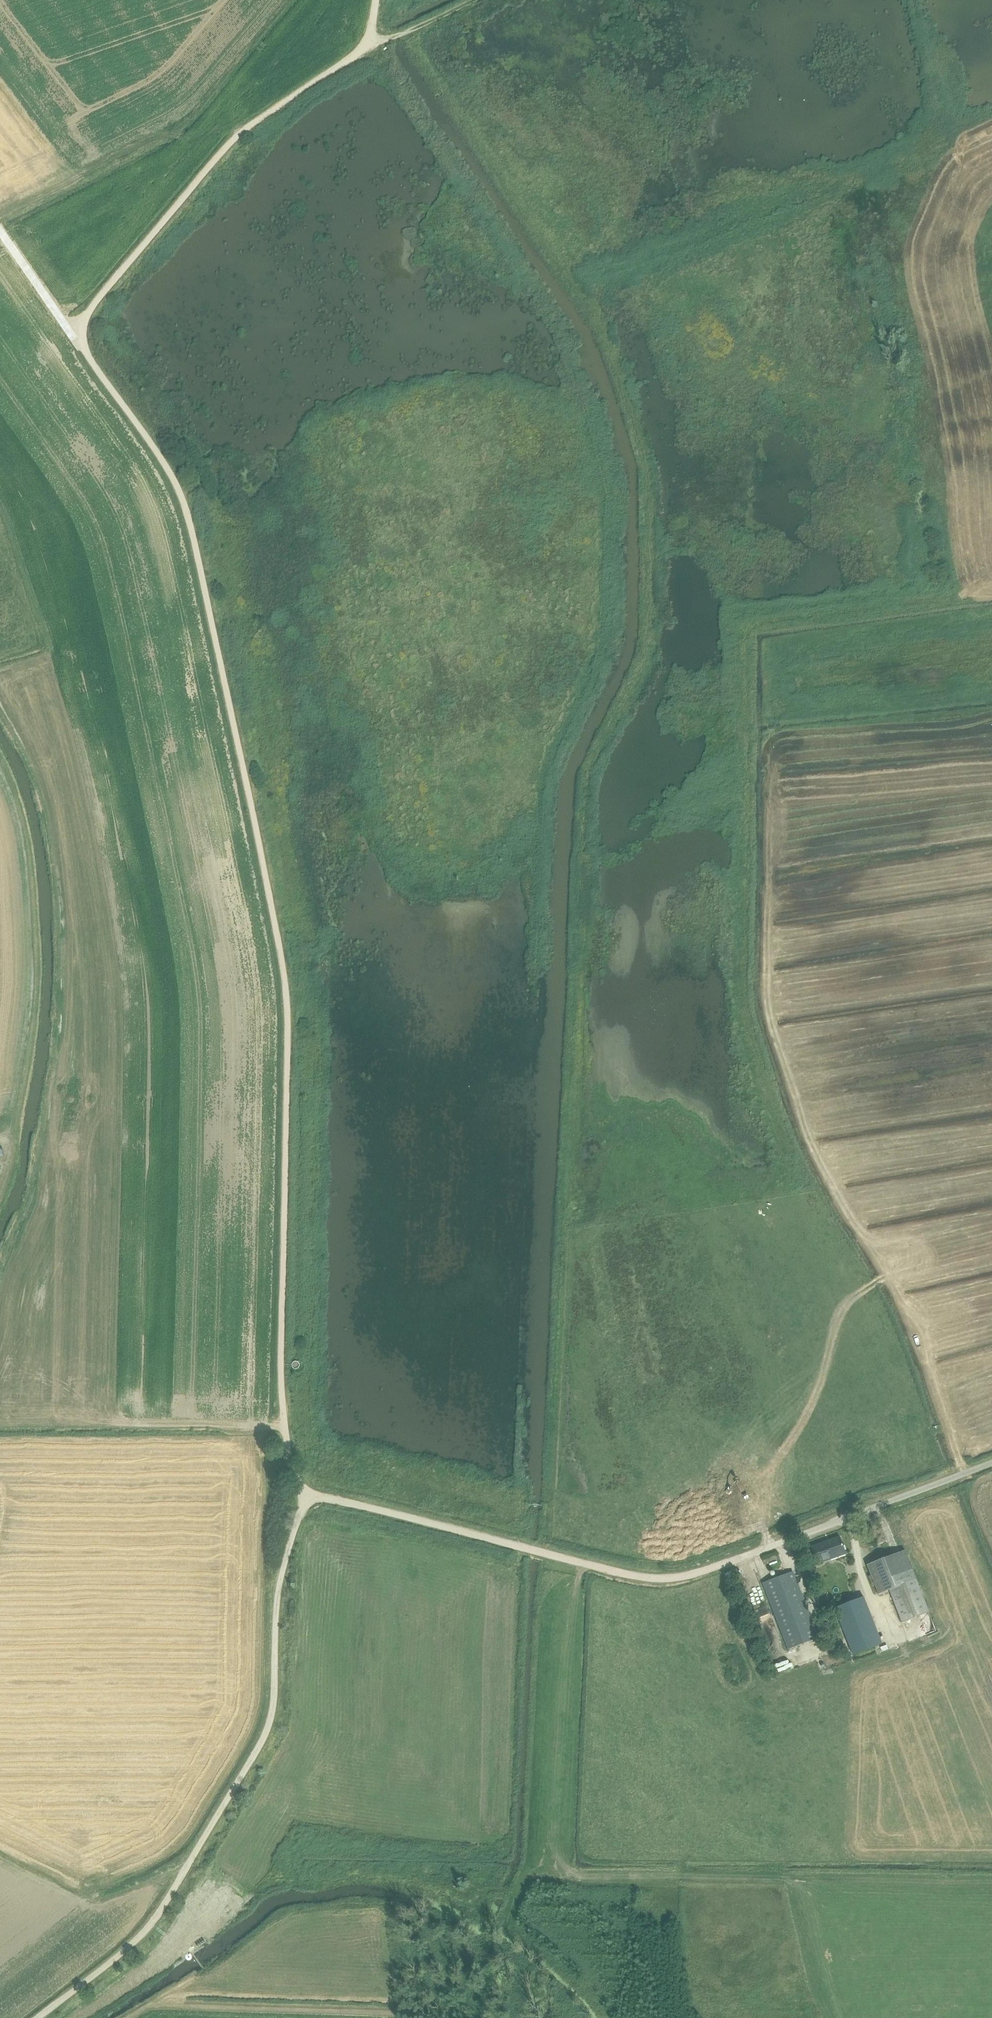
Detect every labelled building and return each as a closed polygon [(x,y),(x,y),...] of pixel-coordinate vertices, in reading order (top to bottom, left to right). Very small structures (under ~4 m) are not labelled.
[(775,1498),(775,1483),(770,1483),(770,1492),(765,1491),(765,1498),(775,1498)] [(846,1555),(845,1551),(840,1537),(812,1548),(816,1561),(822,1559),(823,1563),(846,1555)] [(902,1622),(929,1611),(905,1551),(867,1565),(871,1575),(869,1576),(873,1586),(875,1586),(878,1594),(889,1589),(902,1622)] [(763,1583),(788,1650),(818,1638),(793,1572),(763,1583)] [(883,1644),(864,1597),(835,1609),(854,1655),(883,1644)] [(782,1648),(773,1624),(766,1627),(778,1659),(785,1656),(782,1648)]
